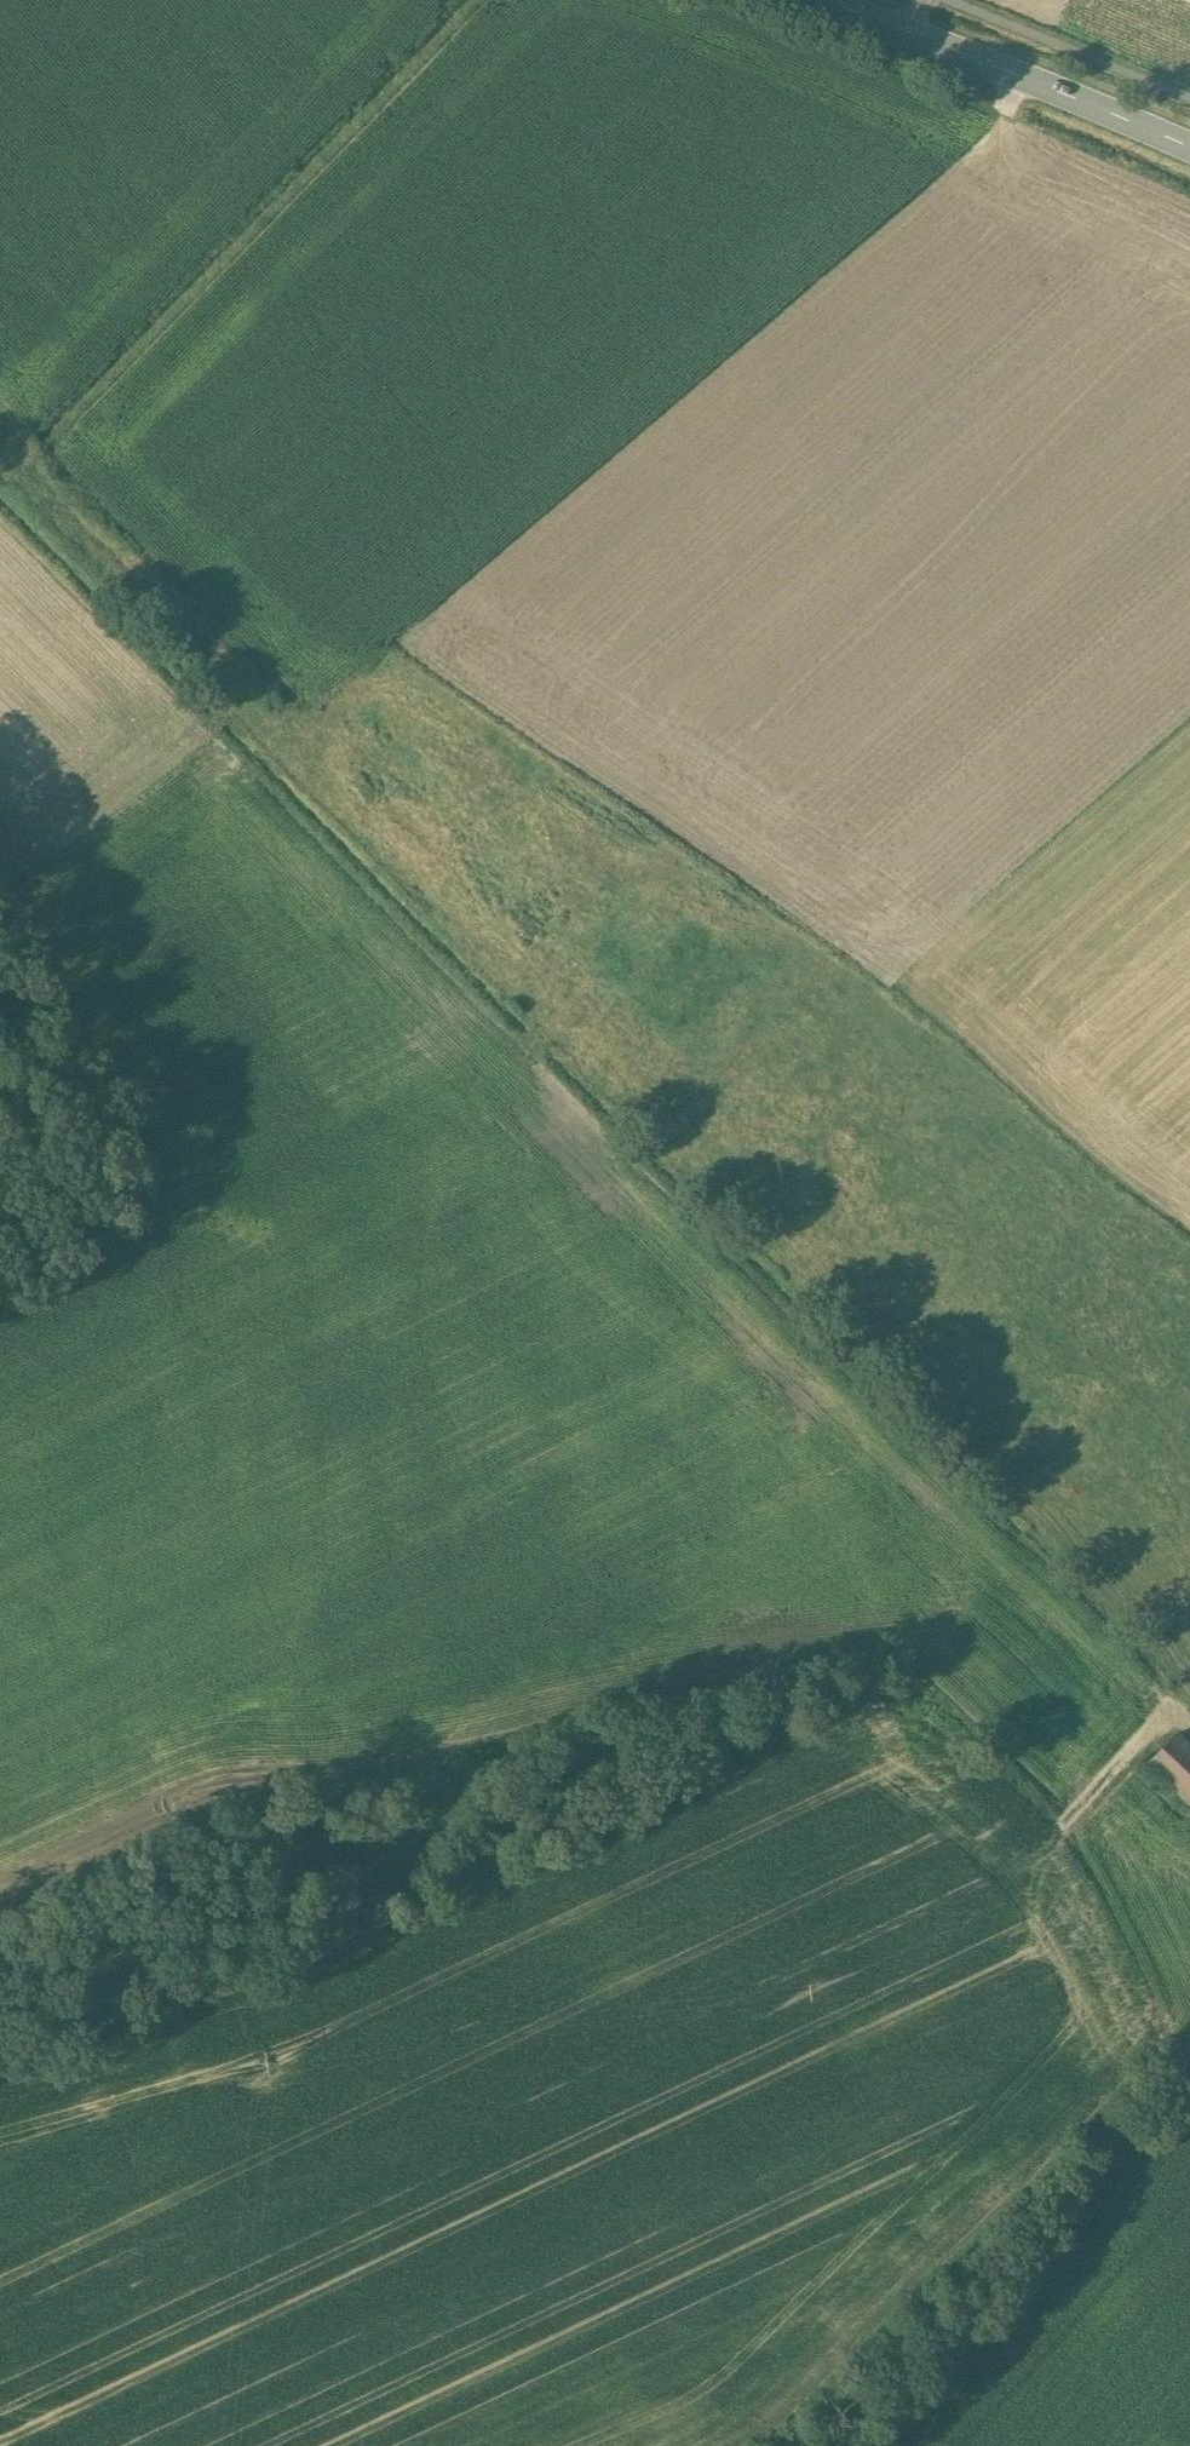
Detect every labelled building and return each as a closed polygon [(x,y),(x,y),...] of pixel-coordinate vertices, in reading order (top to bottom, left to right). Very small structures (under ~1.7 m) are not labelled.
[(1179,1732),(1150,1761),(1189,1803),(1189,1743),(1179,1732)]
